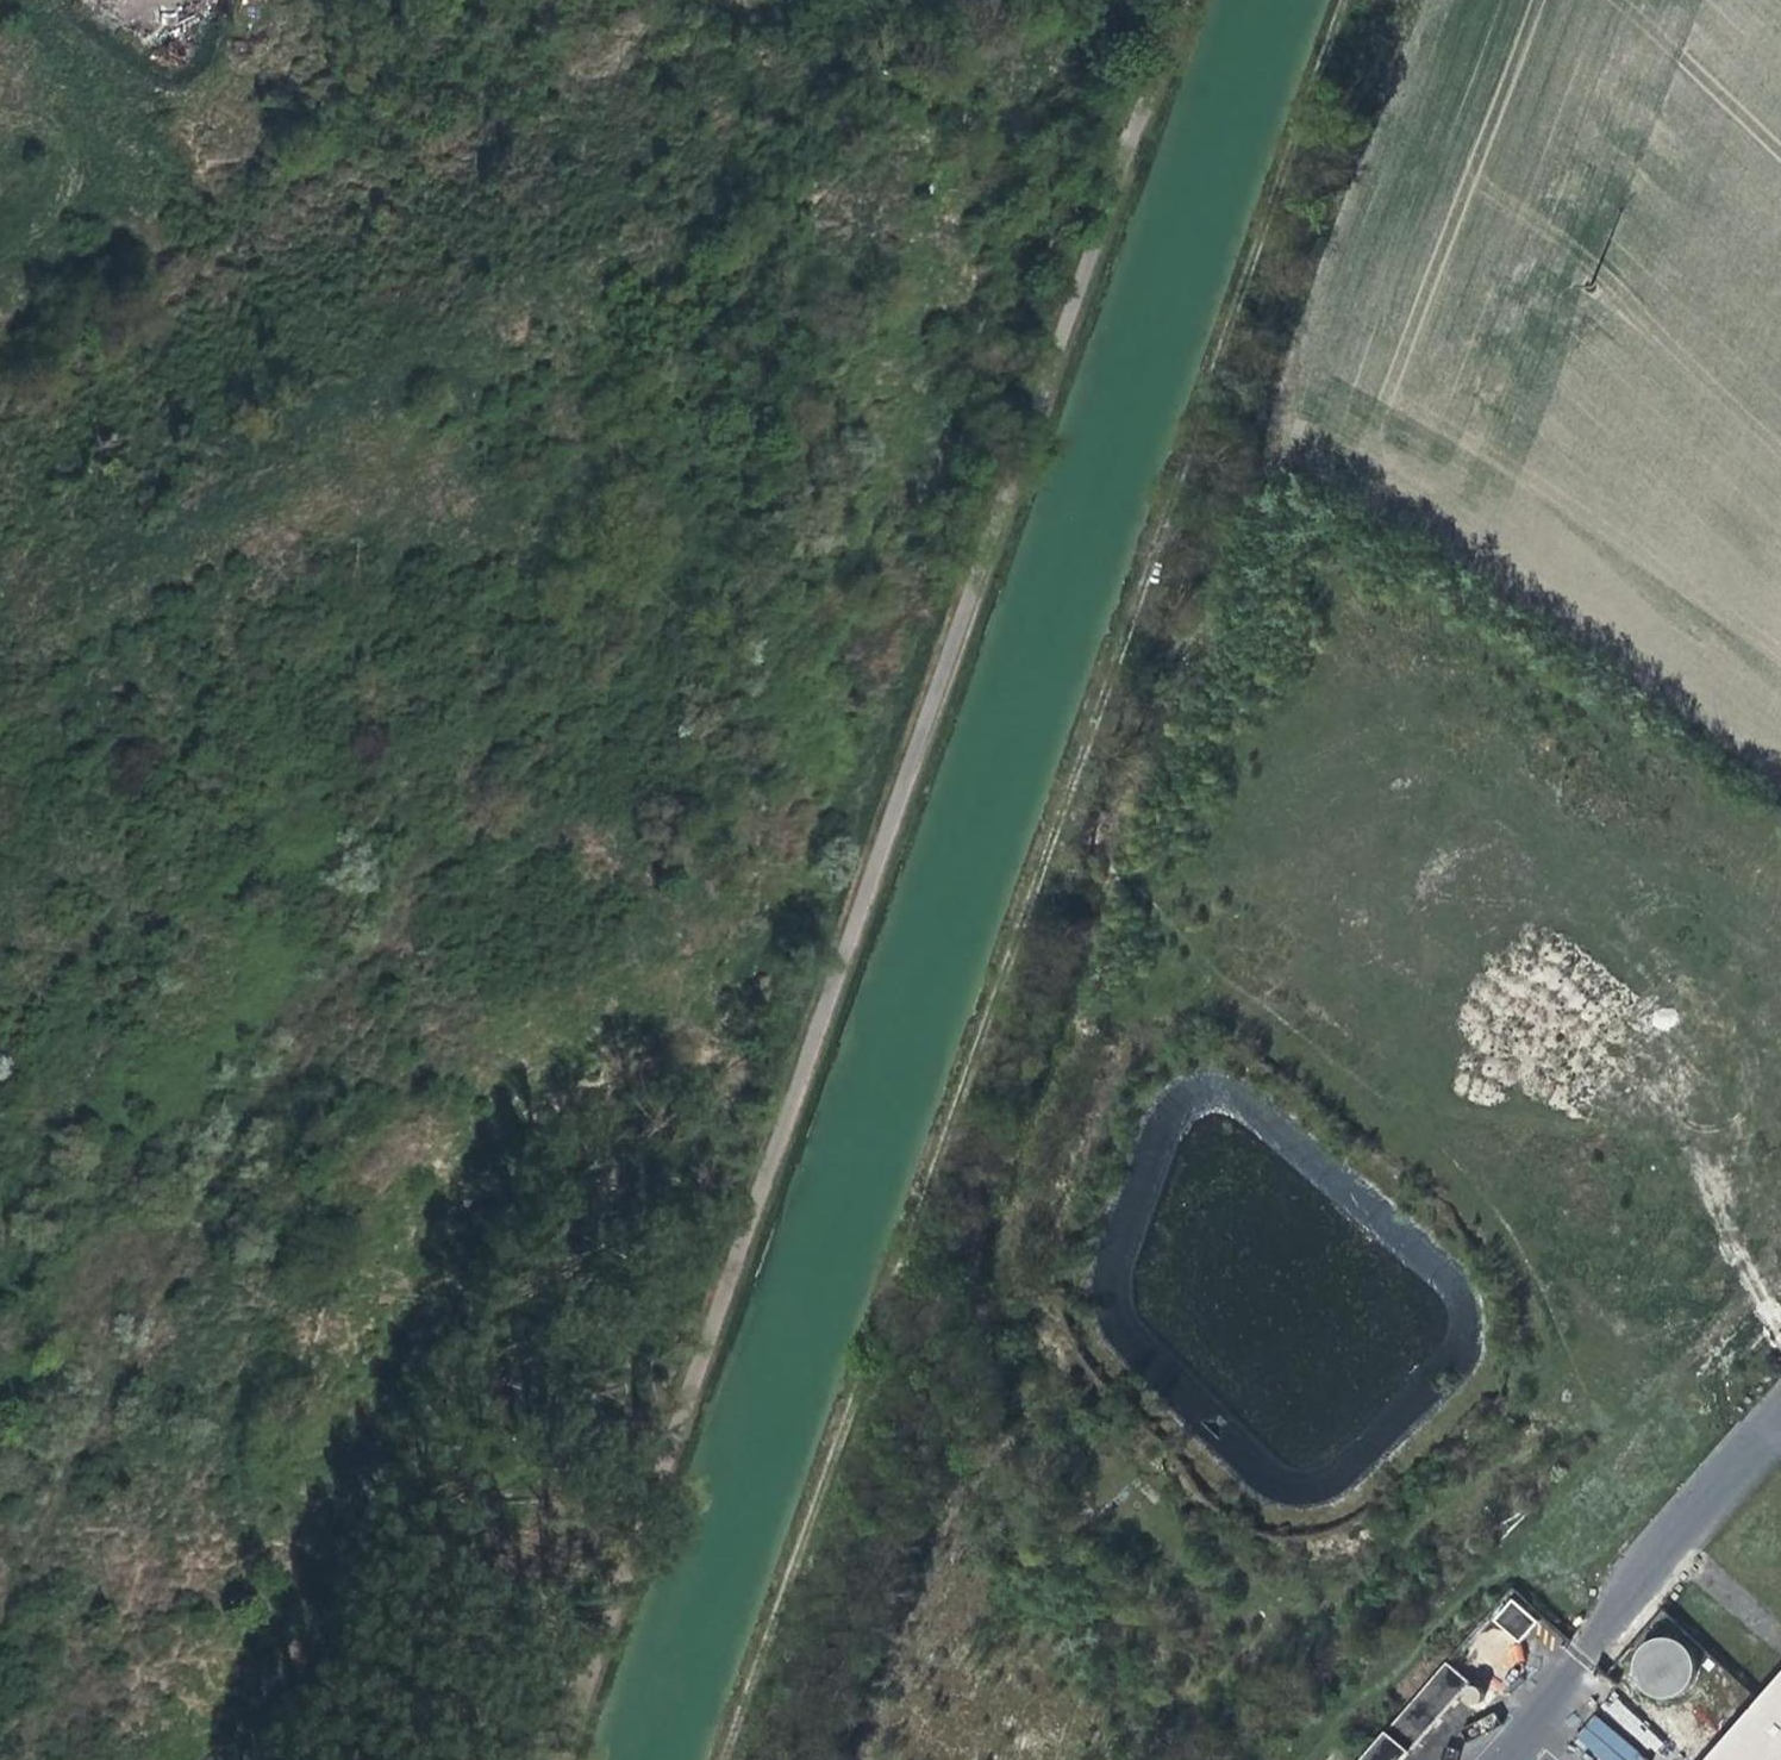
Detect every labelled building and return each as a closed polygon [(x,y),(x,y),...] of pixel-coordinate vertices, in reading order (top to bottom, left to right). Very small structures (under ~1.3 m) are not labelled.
[(1518,1642),(1536,1621),(1510,1598),(1492,1619),(1518,1642)] [(1658,1632),(1622,1671),(1661,1706),(1697,1667),(1658,1632)] [(1490,1683),(1469,1659),(1380,1759),(1422,1759),(1490,1683)] [(1706,1759),(1780,1759),(1780,1674),(1706,1759)] [(1599,1759),(1643,1759),(1598,1713),(1575,1735),(1599,1759)]
